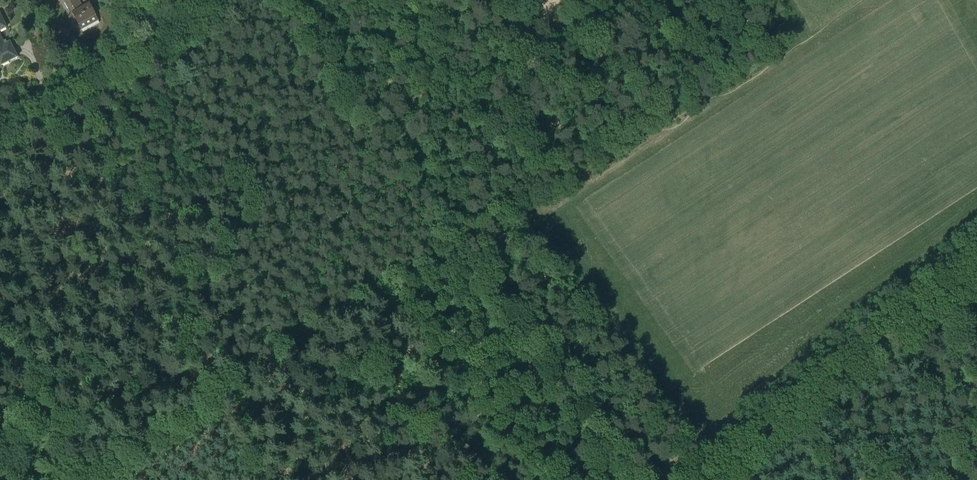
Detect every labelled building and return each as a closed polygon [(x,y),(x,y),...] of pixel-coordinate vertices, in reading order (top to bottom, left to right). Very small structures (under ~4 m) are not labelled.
[(82,8),(77,0),(62,0),(70,14),(67,15),(70,22),(75,19),(81,30),(97,21),(88,4),(82,8)] [(17,58),(9,42),(4,44),(0,37),(0,66),(17,58)]
